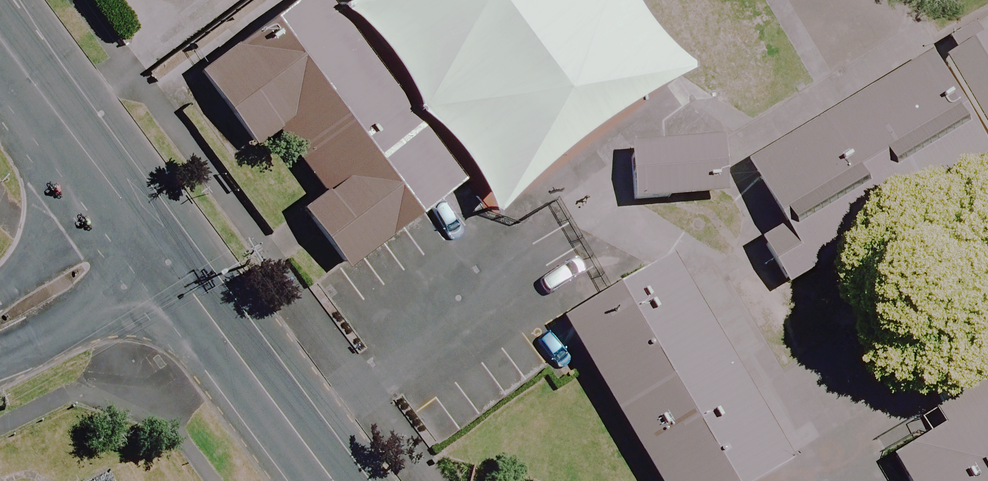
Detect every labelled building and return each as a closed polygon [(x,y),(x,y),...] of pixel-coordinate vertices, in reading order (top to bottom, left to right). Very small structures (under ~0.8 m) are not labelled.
[(330,0),(297,0),(186,86),(238,151),(269,127),(320,193),(289,217),(333,272),(464,170),(330,0)] [(767,0),(650,0),(700,88),(789,37),(767,0)] [(946,49),(987,121),(987,25),(946,49)] [(921,54),(734,161),(798,271),(985,164),(921,54)] [(723,127),(629,128),(630,193),(724,192),(723,127)] [(677,258),(565,324),(658,480),(758,480),(796,459),(677,258)] [(886,458),(900,480),(987,480),(987,399),(886,458)]
